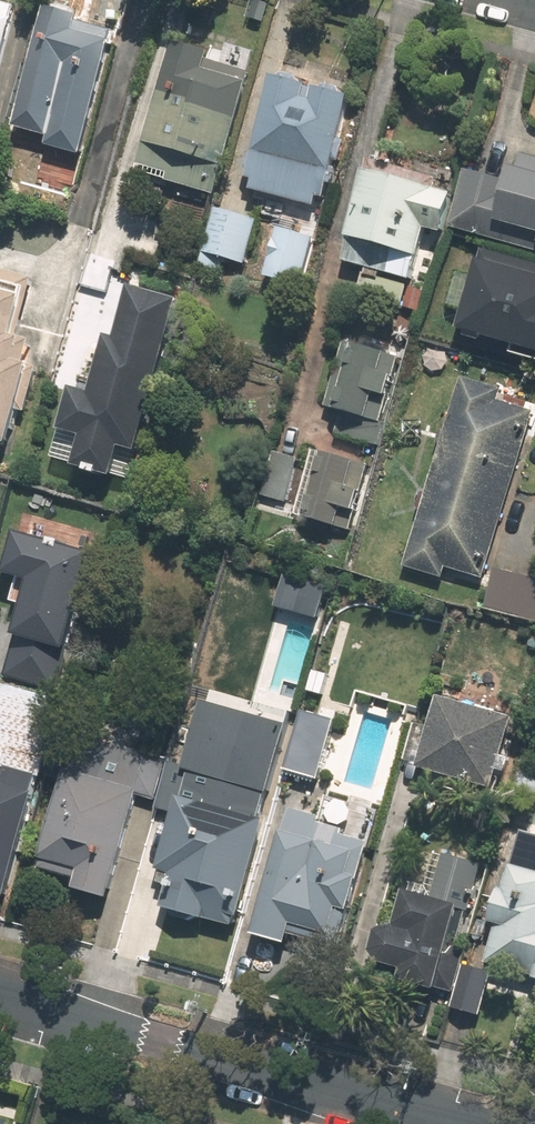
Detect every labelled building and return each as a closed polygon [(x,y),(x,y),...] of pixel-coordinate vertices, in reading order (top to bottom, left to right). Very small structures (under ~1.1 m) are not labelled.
[(3,0),(0,0),(0,83),(20,4),(3,0)] [(107,78),(119,30),(83,22),(86,11),(50,2),(20,126),(50,134),(45,152),(86,162),(107,78)] [(219,51),(180,39),(141,167),(218,191),(255,71),(216,60),(219,51)] [(353,89),(279,70),(249,189),(323,208),(353,89)] [(452,226),(534,251),(534,154),(523,151),(515,180),(470,167),(452,226)] [(456,189),(369,168),(346,264),(416,281),(430,227),(446,231),(456,189)] [(262,216),(220,204),(207,250),(249,262),(262,216)] [(319,234),(282,223),(267,275),(304,286),(319,234)] [(463,328),(534,347),(534,260),(485,247),(477,275),(460,271),(451,306),(468,310),(463,328)] [(45,340),(20,332),(36,279),(0,268),(0,441),(14,445),(45,340)] [(141,455),(187,296),(142,282),(126,337),(116,334),(100,390),(77,383),(65,426),(89,433),(77,473),(120,485),(129,452),(141,455)] [(407,357),(347,338),(326,406),(386,425),(407,357)] [(507,384),(461,372),(409,569),(448,579),(451,571),(486,580),(532,408),(502,400),(507,384)] [(297,518),(340,529),(346,506),(362,510),(374,463),(314,448),(297,518)] [(300,457),(278,451),(264,499),(286,505),(300,457)] [(11,683),(57,696),(98,552),(23,530),(12,567),(41,575),(11,683)] [(497,565),(486,608),(533,620),(534,611),(534,575),(497,565)] [(332,583),(287,571),(275,618),(319,630),(332,583)] [(7,682),(0,709),(0,898),(9,901),(66,699),(57,696),(11,683),(7,682)] [(516,714),(444,694),(435,727),(417,722),(406,761),(495,786),(516,714)] [(187,763),(171,758),(159,797),(156,808),(175,814),(156,878),(171,883),(163,911),(228,931),(241,891),(247,893),(271,817),(265,816),(293,723),(208,697),(187,763)] [(336,716),(305,708),(289,771),(320,779),(336,716)] [(171,758),(95,735),(82,731),(42,861),(82,873),(78,885),(111,896),(142,792),(159,797),(171,758)] [(332,815),(294,804),(258,934),(294,944),(298,930),(334,940),(342,909),(355,913),(375,837),(330,825),(332,815)] [(524,839),(508,893),(497,890),(488,922),(499,925),(488,963),(534,976),(534,842),(524,839)] [(455,994),(489,860),(424,844),(405,920),(388,915),(377,959),(408,966),(404,981),(455,994)] [(14,1119),(0,1115),(0,1123),(13,1123),(14,1119)]
